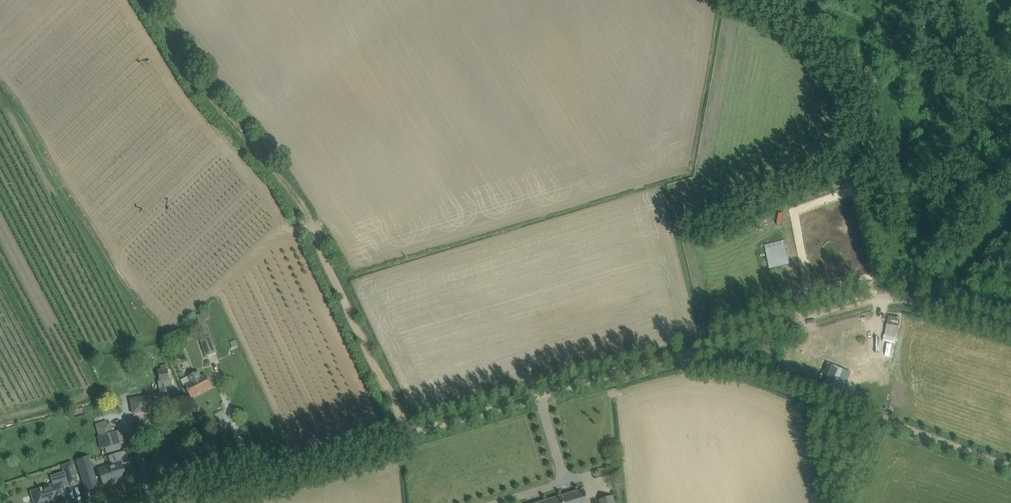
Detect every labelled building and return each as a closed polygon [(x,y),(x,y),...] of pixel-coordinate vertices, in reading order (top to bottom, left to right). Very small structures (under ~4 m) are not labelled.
[(764,246),(767,259),(770,269),(790,264),(784,241),(764,246)] [(210,336),(211,336),(208,324),(202,326),(206,338),(200,340),(205,356),(217,353),(214,346),(213,346),(210,336)] [(876,359),(875,359),(878,369),(891,365),(886,351),(875,354),(876,359)] [(160,394),(145,397),(145,398),(147,408),(148,408),(180,402),(179,392),(178,391),(173,392),(171,380),(169,380),(168,369),(166,369),(165,365),(160,366),(161,370),(159,371),(160,382),(158,382),(160,394)] [(185,385),(186,388),(191,397),(212,387),(207,378),(206,375),(200,377),(198,372),(188,377),(191,382),(185,385)] [(145,397),(135,398),(138,414),(149,412),(148,408),(147,408),(145,398),(145,397)] [(100,450),(124,444),(121,431),(106,435),(103,424),(96,426),(99,437),(97,437),(100,450)] [(129,462),(126,452),(126,450),(115,454),(118,462),(98,468),(103,484),(104,484),(105,486),(113,483),(113,481),(126,477),(122,464),(129,462)] [(97,481),(90,461),(89,456),(77,460),(85,485),(97,481)] [(78,484),(71,464),(63,466),(65,472),(69,484),(69,487),(78,484)] [(35,492),(38,502),(45,502),(50,501),(57,499),(58,502),(65,500),(65,499),(67,498),(63,486),(69,484),(65,472),(51,476),(54,486),(42,490),(41,488),(39,489),(40,490),(35,492)] [(537,502),(588,502),(583,489),(537,502)]
